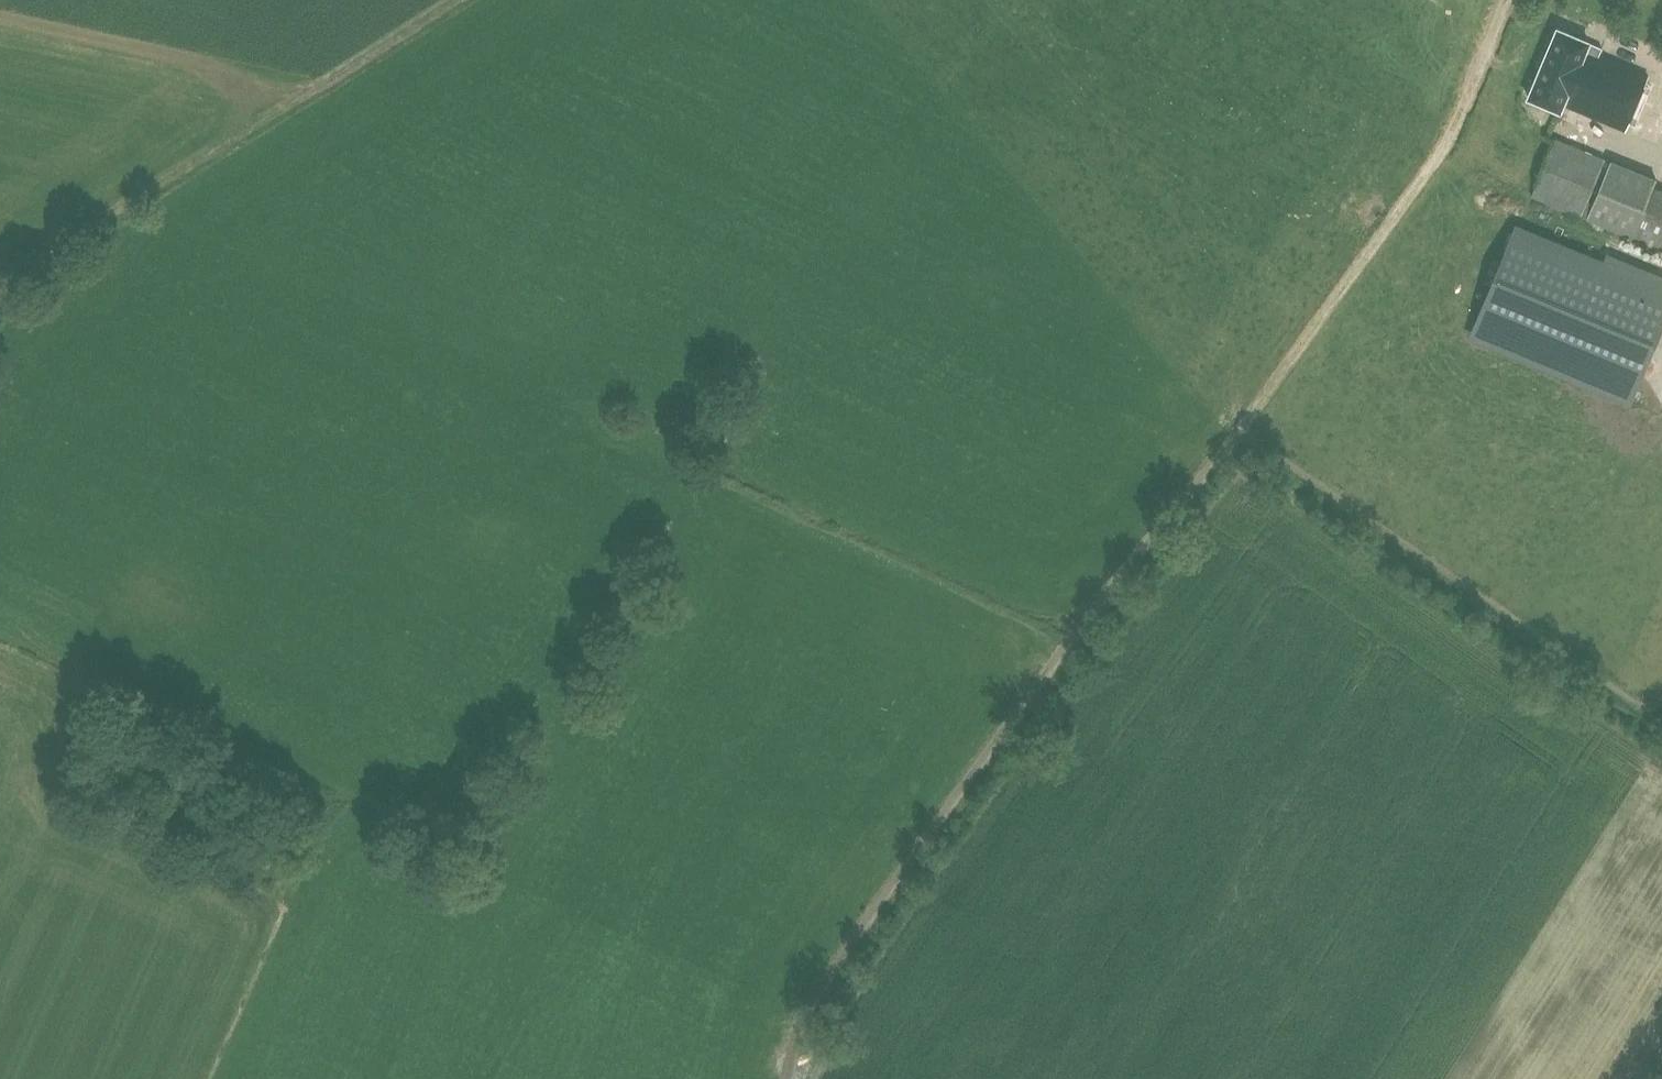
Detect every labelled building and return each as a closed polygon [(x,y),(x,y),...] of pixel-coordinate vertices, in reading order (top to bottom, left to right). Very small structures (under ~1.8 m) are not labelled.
[(1560,111),(1564,104),(1625,130),(1649,76),(1600,55),(1603,48),(1559,29),(1529,97),(1560,111)] [(1605,159),(1556,138),(1532,195),(1581,216),(1605,159)] [(1661,250),(1661,190),(1653,187),(1657,178),(1611,159),(1587,217),(1661,250)] [(1630,402),(1661,324),(1661,277),(1608,254),(1605,261),(1517,225),(1471,337),(1630,402)]
